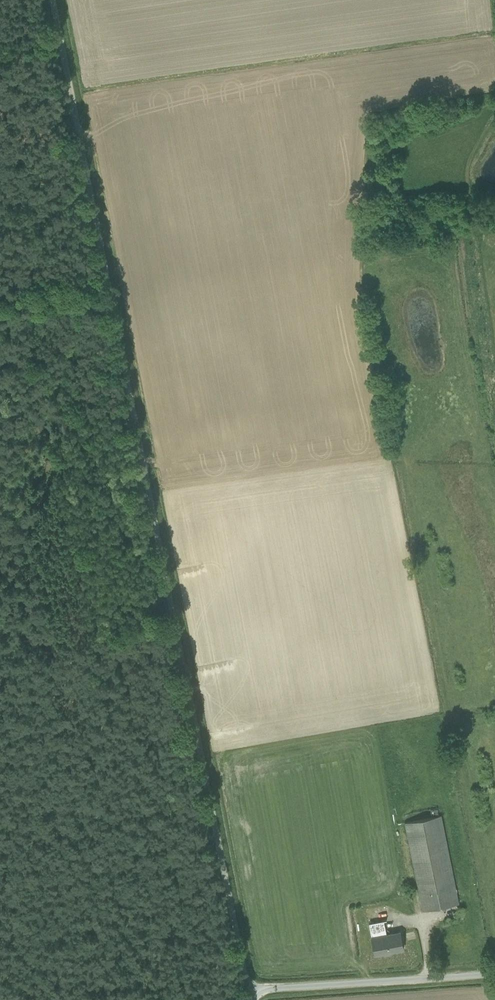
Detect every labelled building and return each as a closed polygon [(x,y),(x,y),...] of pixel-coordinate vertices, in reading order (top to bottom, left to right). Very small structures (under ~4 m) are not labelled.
[(399,819),(416,908),(453,901),(437,813),(399,819)] [(371,955),(402,950),(398,930),(385,932),(382,919),(365,922),(371,955)]
